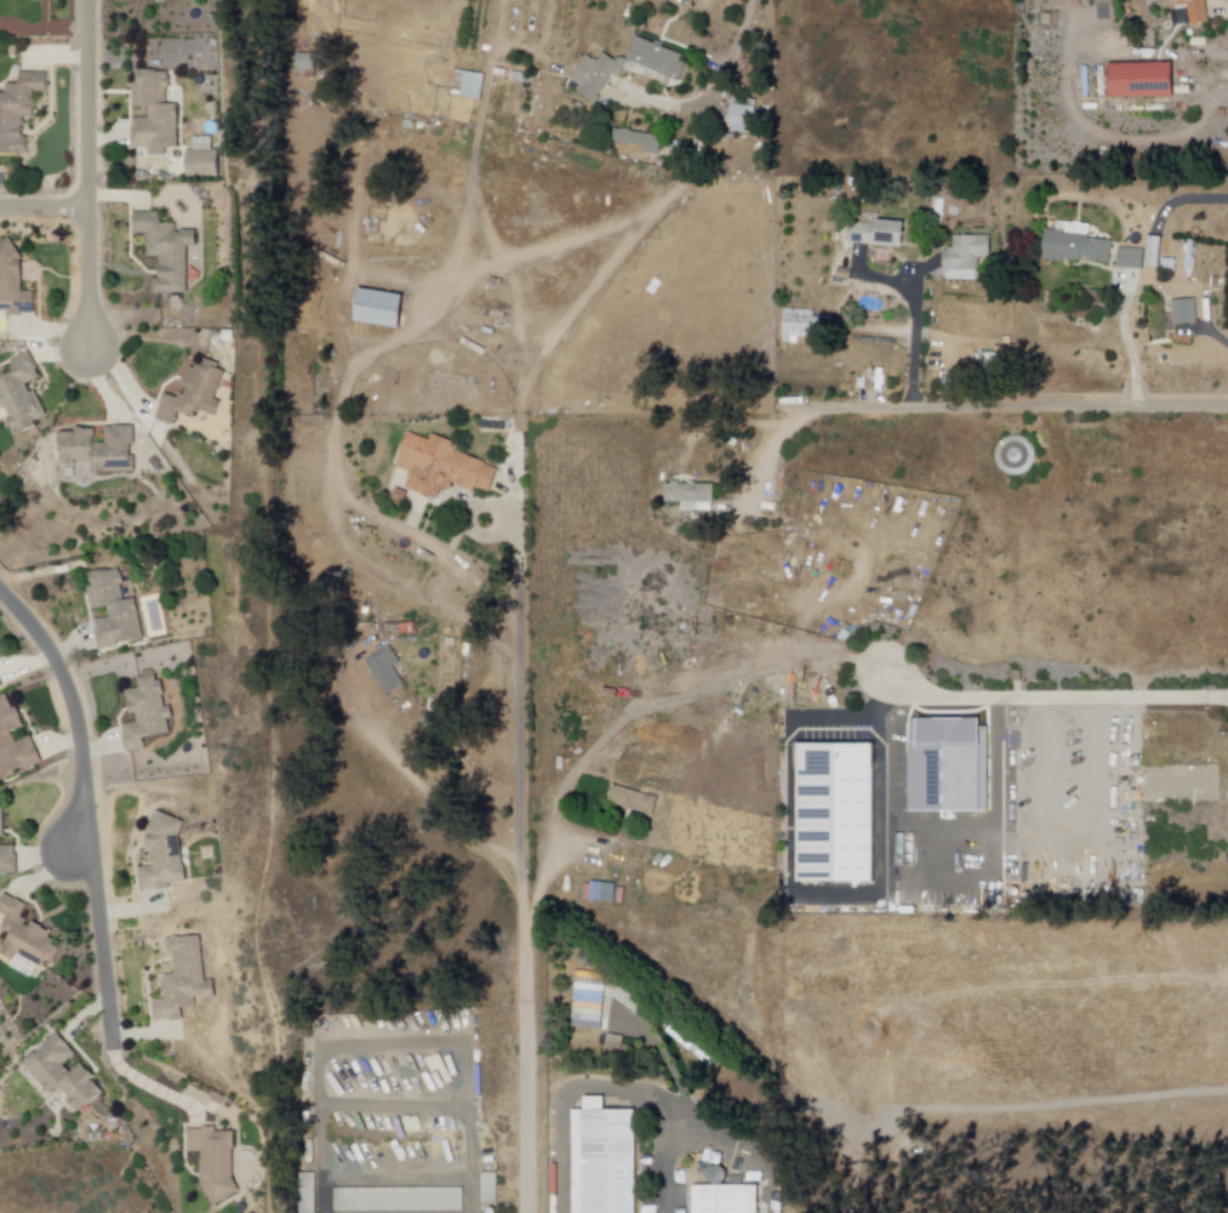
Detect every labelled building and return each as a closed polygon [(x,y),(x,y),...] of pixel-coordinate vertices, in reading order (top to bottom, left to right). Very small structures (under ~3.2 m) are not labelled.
[(1180,25),(1177,0),(1206,0),(1209,22),(1180,25)] [(1041,10),(1040,24),(1056,24),(1057,11),(1041,10)] [(573,84),(579,86),(576,92),(600,106),(616,75),(621,78),(627,67),(676,92),(690,67),(680,61),(682,55),(633,29),(618,57),(593,45),(573,84)] [(10,42),(17,42),(17,55),(8,55),(10,42)] [(319,55),(318,84),(293,81),(296,52),(319,55)] [(1110,64),(1172,62),(1173,95),(1112,98),(1110,64)] [(137,69),(137,82),(132,82),(132,107),(149,107),(149,119),(132,119),(132,148),(150,148),(150,142),(161,142),(161,149),(177,149),(177,104),(165,104),(165,87),(170,87),(170,75),(165,75),(165,70),(137,69)] [(466,70),(485,74),(480,99),(461,96),(466,70)] [(1,107),(0,154),(34,154),(34,138),(27,138),(28,118),(38,118),(39,93),(52,93),(53,72),(25,72),(25,84),(13,84),(12,93),(5,93),(5,91),(0,91),(0,107),(1,107)] [(756,99),(754,135),(730,132),(732,97),(756,99)] [(613,141),(615,131),(666,139),(663,149),(613,141)] [(185,147),(187,175),(221,173),(219,147),(185,147)] [(132,212),(133,232),(145,232),(145,257),(158,256),(159,279),(152,279),(153,292),(187,292),(185,246),(194,246),(194,229),(175,229),(175,223),(161,223),(161,212),(132,212)] [(858,213),(858,223),(850,223),(850,245),(902,245),(902,221),(878,221),(878,213),(858,213)] [(1043,230),(1043,261),(1109,262),(1109,237),(1090,237),(1090,222),(1057,222),(1057,230),(1043,230)] [(1149,233),(1147,264),(1159,266),(1161,234),(1149,233)] [(953,235),(953,249),(942,249),(942,270),(979,269),(978,257),(989,257),(988,235),(953,235)] [(28,317),(28,312),(40,311),(40,292),(28,292),(29,261),(15,239),(0,247),(0,316),(28,317)] [(1119,268),(1121,246),(1144,247),(1143,270),(1119,268)] [(360,287),(356,320),(399,325),(404,292),(360,287)] [(171,297),(171,307),(182,308),(183,298),(171,297)] [(1173,301),(1195,301),(1195,326),(1175,328),(1173,301)] [(783,311),(815,312),(815,318),(834,319),(833,340),(793,338),(793,343),(783,343),(783,311)] [(224,329),(224,340),(234,340),(234,329),(224,329)] [(19,371),(0,382),(0,393),(1,395),(0,397),(0,406),(2,410),(6,408),(21,437),(42,427),(40,422),(53,416),(40,391),(35,393),(30,385),(45,376),(33,353),(15,361),(19,371)] [(164,394),(154,417),(172,425),(178,412),(193,418),(196,410),(215,417),(221,404),(213,400),(225,374),(218,370),(221,365),(205,359),(201,366),(192,361),(179,387),(185,389),(184,397),(179,394),(177,400),(164,394)] [(55,435),(55,461),(47,461),(47,479),(61,478),(72,484),(82,489),(92,488),(96,482),(97,473),(135,472),(135,460),(131,460),(130,448),(136,448),(136,428),(107,428),(105,446),(95,445),(95,431),(74,429),(74,434),(55,435)] [(409,435),(395,468),(411,475),(404,491),(435,502),(439,494),(455,486),(474,494),(476,489),(490,492),(501,471),(455,451),(459,445),(433,435),(430,443),(409,435)] [(155,455),(148,461),(155,468),(161,463),(155,455)] [(666,486),(666,502),(681,502),(681,512),(714,512),(713,485),(666,486)] [(90,576),(92,590),(87,591),(91,613),(108,609),(110,620),(92,623),(97,650),(118,647),(116,643),(127,640),(128,647),(144,643),(136,602),(124,604),(120,587),(125,586),(121,570),(90,576)] [(390,647),(400,662),(393,667),(405,685),(389,696),(367,662),(390,647)] [(8,687),(0,665),(0,690),(8,687)] [(138,680),(139,693),(128,691),(130,723),(121,725),(126,754),(147,751),(143,740),(170,736),(166,723),(173,719),(173,708),(165,708),(161,697),(166,696),(162,682),(155,684),(155,679),(138,680)] [(6,780),(46,763),(36,738),(22,744),(17,734),(29,730),(28,714),(23,710),(21,711),(13,695),(0,701),(0,765),(6,780)] [(798,747),(875,748),(874,884),(796,884),(798,747)] [(1129,767),(1129,802),(1217,802),(1217,767),(1129,767)] [(616,786),(658,798),(652,816),(610,804),(616,786)] [(0,875),(22,875),(22,847),(4,848),(4,837),(10,837),(8,810),(0,811),(0,864),(0,875)] [(143,833),(152,867),(137,867),(138,892),(170,889),(169,884),(188,882),(187,867),(182,867),(178,839),(184,826),(158,813),(143,833)] [(1,913),(11,918),(4,932),(15,938),(4,956),(17,963),(21,956),(48,972),(53,962),(57,964),(64,950),(58,946),(59,943),(55,940),(57,935),(38,924),(34,929),(28,926),(30,921),(25,918),(32,907),(11,895),(1,913)] [(173,941),(176,978),(162,978),(164,1002),(153,1003),(154,1023),(181,1021),(181,1009),(194,1009),(193,998),(215,997),(213,981),(202,983),(200,939),(173,941)] [(621,987),(613,998),(652,1027),(661,1016),(621,987)] [(567,1002),(578,1004),(577,1007),(605,1013),(600,1035),(562,1027),(567,1002)] [(28,1064),(57,1097),(64,1090),(86,1114),(108,1093),(97,1081),(102,1076),(88,1061),(76,1072),(69,1065),(81,1053),(62,1032),(28,1064)] [(606,1037),(622,1040),(619,1053),(604,1050),(606,1037)] [(213,1092),(210,1099),(222,1104),(225,1097),(213,1092)] [(635,1115),(636,1212),(572,1212),(571,1114),(584,1114),(584,1100),(605,1100),(605,1115),(635,1115)] [(195,1132),(195,1152),(206,1152),(210,1184),(205,1184),(219,1206),(246,1191),(238,1179),(236,1149),(241,1149),(241,1134),(223,1133),(221,1126),(210,1127),(209,1132),(195,1132)] [(85,1134),(86,1141),(104,1140),(104,1133),(85,1134)] [(315,1174),(315,1212),(298,1212),(298,1174),(315,1174)] [(758,1188),(758,1212),(692,1212),(692,1189),(758,1188)] [(464,1190),(464,1212),(335,1212),(335,1191),(464,1190)]
